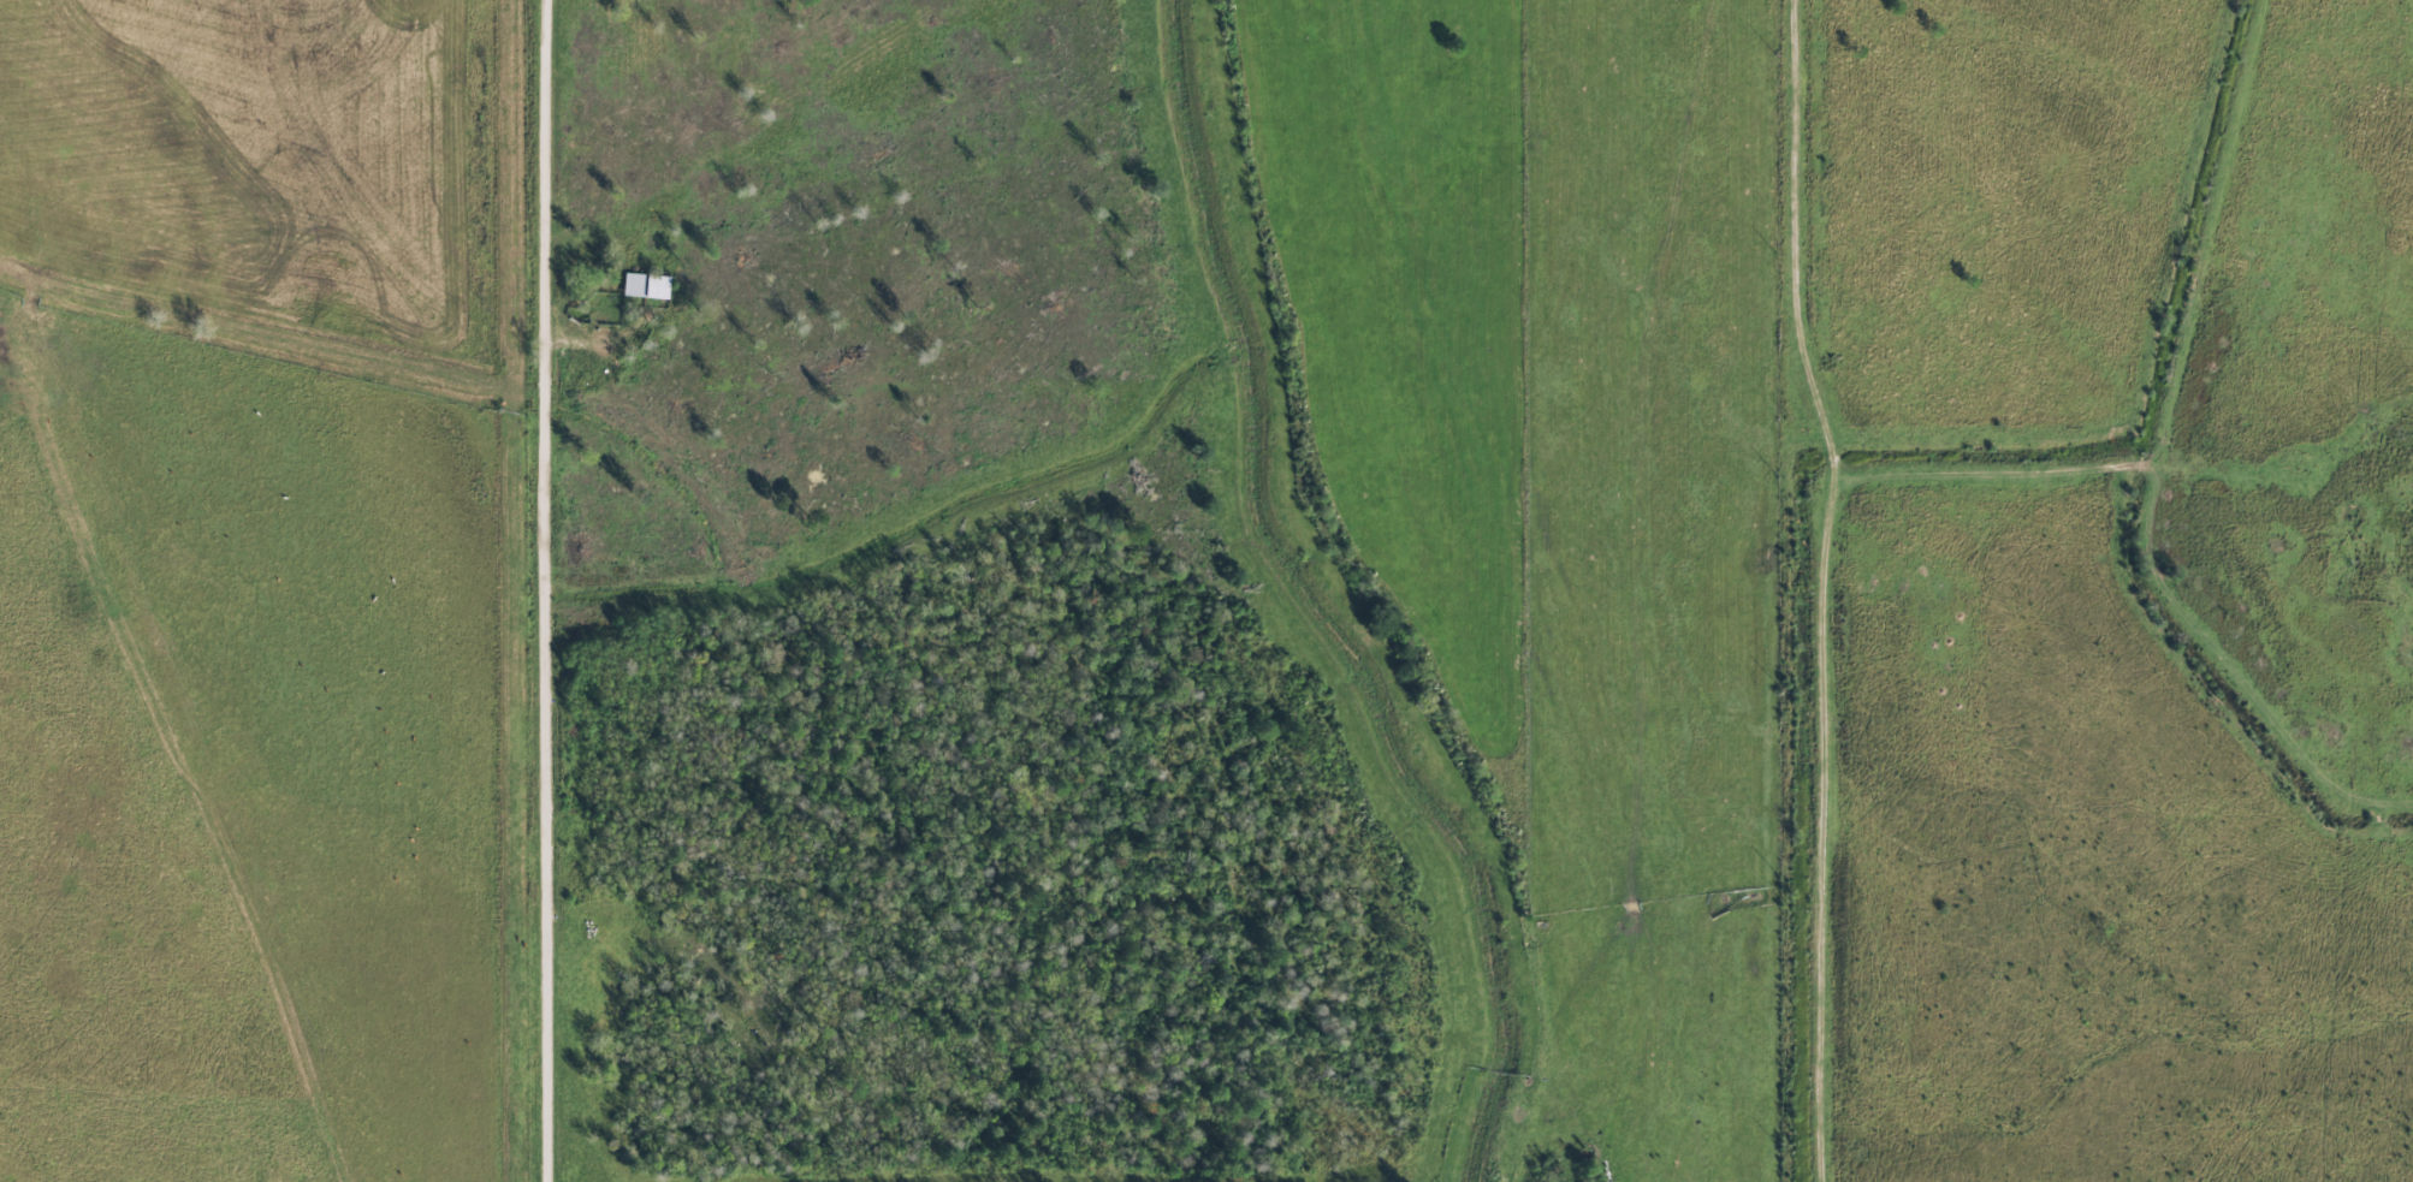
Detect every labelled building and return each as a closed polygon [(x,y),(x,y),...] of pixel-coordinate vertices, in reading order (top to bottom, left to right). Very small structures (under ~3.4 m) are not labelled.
[(666,302),(669,279),(625,272),(621,294),(666,302)]
